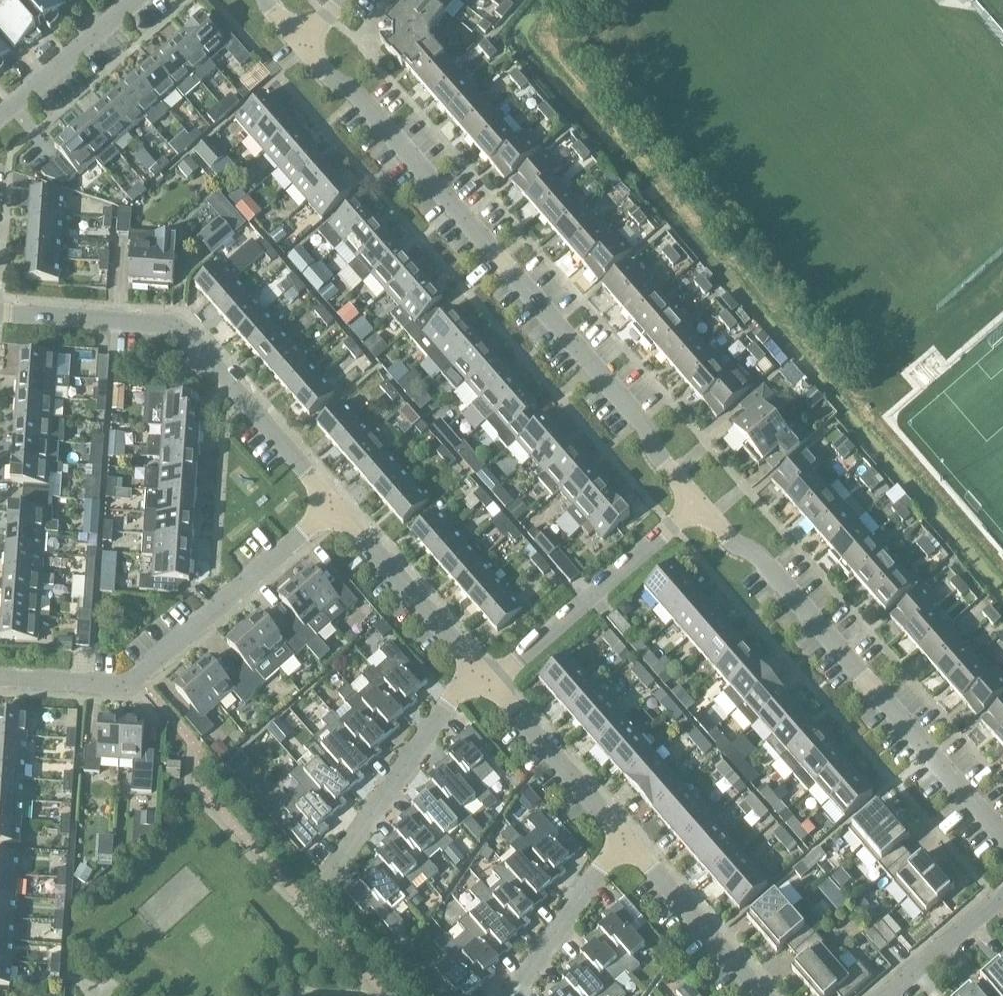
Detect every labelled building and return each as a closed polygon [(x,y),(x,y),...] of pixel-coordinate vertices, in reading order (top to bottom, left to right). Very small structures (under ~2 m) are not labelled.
[(18,0),(17,0),(0,15),(0,32),(16,49),(24,42),(26,43),(29,44),(31,45),(34,44),(36,43),(42,38),(43,37),(37,30),(41,26),(18,0)] [(41,26),(45,23),(51,30),(52,29),(57,24),(59,22),(60,20),(60,17),(60,14),(58,12),(67,5),(63,0),(18,0),(41,26)] [(405,10),(431,32),(445,17),(425,0),(414,0),(405,10)] [(445,17),(459,0),(458,0),(425,0),(445,17)] [(507,1),(501,7),(509,13),(514,7),(507,1)] [(509,13),(501,7),(496,14),(503,20),(509,13)] [(386,28),(386,37),(431,38),(431,33),(431,32),(405,10),(403,8),(386,28)] [(203,19),(187,34),(211,62),(228,47),(222,41),(203,19)] [(485,21),(479,28),(486,34),(492,28),(485,21)] [(449,29),(449,46),(459,46),(459,29),(449,29)] [(187,34),(170,48),(195,76),(211,62),(187,34)] [(230,34),(222,41),(228,47),(236,40),(230,34)] [(403,68),(406,66),(432,43),(431,43),(431,38),(386,37),(386,49),(403,68)] [(2,72),(4,70),(5,67),(5,65),(5,62),(3,60),(12,52),(0,39),(0,74),(2,72)] [(479,47),(485,54),(492,48),(486,41),(479,47)] [(406,66),(419,81),(445,59),(432,43),(406,66)] [(170,48),(154,62),(178,90),(185,98),(201,83),(195,76),(170,48)] [(492,48),(485,54),(490,60),(498,54),(492,48)] [(419,81),(433,97),(459,75),(445,59),(419,81)] [(154,62),(138,77),(162,105),(178,90),(154,62)] [(510,78),(516,84),(523,78),(517,71),(510,78)] [(433,97),(448,114),(473,91),(459,75),(433,97)] [(121,91),(146,119),(152,126),(168,112),(162,105),(138,77),(121,91)] [(523,78),(516,84),(521,91),(529,84),(523,78)] [(252,94),(246,87),(239,94),(244,100),(252,94)] [(121,91),(105,105),(129,133),(146,119),(121,91)] [(448,114),(462,130),(488,108),(473,91),(448,114)] [(231,94),(219,105),(227,114),(239,103),(231,94)] [(237,120),(251,137),(279,113),(265,96),(237,120)] [(539,110),(544,117),(551,110),(546,104),(539,110)] [(105,105),(89,119),(113,147),(129,133),(105,105)] [(219,105),(207,116),(215,125),(227,114),(219,105)] [(462,130),(476,146),(502,124),(488,108),(462,130)] [(551,110),(544,117),(550,123),(557,117),(551,110)] [(251,137),(265,153),(293,129),(279,113),(251,137)] [(89,119),(72,133),(97,161),(113,147),(89,119)] [(476,146),(490,163),(516,140),(502,124),(476,146)] [(265,153),(280,170),(308,145),(293,129),(265,153)] [(197,130),(190,136),(195,143),(203,136),(197,130)] [(186,132),(170,146),(179,157),(195,143),(190,136),(186,132)] [(516,140),(490,163),(505,180),(540,150),(525,132),(516,140)] [(53,164),(41,175),(44,179),(62,185),(67,180),(70,183),(79,175),(80,176),(97,161),(72,133),(56,148),(63,156),(53,164)] [(211,169),(223,158),(208,141),(196,152),(211,169)] [(572,149),(578,156),(585,149),(580,143),(572,149)] [(280,170),(294,186),(322,161),(308,145),(280,170)] [(585,149),(578,156),(584,162),(591,156),(585,149)] [(528,200),(553,178),(562,170),(547,153),(513,183),(528,200)] [(183,162),(178,167),(186,177),(197,167),(189,157),(183,162)] [(165,158),(157,165),(163,171),(170,165),(165,158)] [(294,186),(308,202),(336,178),(322,161),(294,186)] [(214,172),(224,183),(236,173),(226,162),(214,172)] [(163,171),(157,165),(150,171),(156,178),(163,171)] [(604,179),(610,185),(617,179),(612,172),(604,179)] [(336,178),(308,202),(323,219),(351,195),(336,178)] [(528,200),(541,216),(567,193),(553,178),(528,200)] [(715,196),(720,192),(708,178),(703,182),(715,196)] [(617,179),(610,185),(616,192),(623,185),(617,179)] [(238,189),(227,198),(235,206),(245,197),(238,189)] [(128,197),(134,204),(141,197),(135,190),(128,197)] [(33,192),(31,214),(64,217),(65,194),(33,192)] [(541,216),(555,232),(581,209),(567,193),(541,216)] [(244,201),(237,207),(247,218),(254,213),(244,201)] [(329,224),(318,233),(334,252),(344,243),(352,237),(372,219),(357,202),(330,226),(329,224)] [(629,214),(635,221),(642,214),(636,208),(629,214)] [(104,209),(104,219),(113,220),(113,210),(104,209)] [(120,209),(118,234),(131,235),(131,232),(132,210),(120,209)] [(555,232),(569,248),(595,226),(581,209),(555,232)] [(31,214),(30,236),(63,238),(64,217),(31,214)] [(237,214),(224,225),(235,237),(247,226),(237,214)] [(642,214),(635,221),(640,227),(647,221),(642,214)] [(113,220),(104,219),(103,229),(112,230),(113,220)] [(344,243),(358,260),(386,235),(372,219),(344,243)] [(203,243),(214,255),(235,237),(224,225),(203,243)] [(569,248),(583,264),(609,242),(595,226),(569,248)] [(280,229),(271,237),(277,245),(286,236),(280,229)] [(132,243),(129,283),(134,283),(134,287),(151,288),(154,244),(155,234),(131,232),(131,235),(130,242),(132,243)] [(154,244),(151,288),(169,289),(169,286),(174,286),(177,247),(179,248),(180,234),(155,233),(155,234),(154,244)] [(609,242),(583,264),(598,282),(633,251),(618,234),(609,242)] [(364,283),(372,276),(400,252),(386,235),(358,260),(350,267),(364,283)] [(30,236),(28,257),(61,260),(63,238),(30,236)] [(221,263),(196,285),(210,301),(235,280),(265,255),(258,247),(253,240),(227,263),(232,268),(228,272),(221,263)] [(258,247),(265,255),(272,249),(265,241),(258,247)] [(663,253),(668,260),(676,254),(670,247),(663,253)] [(272,249),(265,255),(271,262),(278,256),(272,249)] [(300,249),(289,259),(302,274),(314,264),(300,249)] [(101,252),(101,262),(110,263),(110,253),(101,252)] [(372,276),(386,292),(414,268),(400,252),(372,276)] [(676,254),(668,260),(674,266),(681,260),(676,254)] [(61,260),(28,257),(27,280),(60,282),(61,260)] [(110,263),(101,262),(100,272),(109,273),(110,263)] [(603,287),(618,304),(647,279),(632,262),(603,287)] [(321,263),(305,277),(319,293),(330,284),(329,283),(334,278),(321,263)] [(386,292),(401,308),(428,284),(414,268),(386,292)] [(702,277),(695,283),(700,289),(707,283),(713,278),(707,272),(702,277)] [(287,280),(293,287),(300,281),(293,274),(287,280)] [(707,283),(700,289),(706,296),(713,289),(719,285),(713,278),(707,283)] [(618,304),(632,320),(661,295),(647,279),(618,304)] [(210,301),(224,318),(249,296),(235,280),(210,301)] [(300,281),(293,287),(300,295),(307,289),(300,281)] [(330,284),(319,293),(328,303),(339,294),(330,284)] [(392,316),(406,333),(435,308),(443,301),(428,284),(401,308),(392,316)] [(726,295),(721,299),(723,302),(732,312),(738,308),(739,307),(728,294),(726,295)] [(632,329),(642,340),(675,312),(661,295),(632,320),(636,325),(632,329)] [(224,318),(239,334),(264,312),(249,296),(224,318)] [(350,305),(338,315),(348,326),(360,315),(350,305)] [(315,312),(322,320),(328,314),(322,306),(315,312)] [(406,333),(429,359),(466,327),(451,310),(443,317),(435,308),(406,333)] [(736,315),(735,316),(745,327),(746,326),(751,322),(742,311),(736,315)] [(239,334),(253,350),(278,329),(264,312),(239,334)] [(656,348),(660,353),(689,328),(675,312),(642,340),(652,352),(656,348)] [(719,319),(725,325),(732,319),(727,312),(719,319)] [(328,314),(322,320),(328,327),(335,321),(328,314)] [(363,319),(351,330),(362,342),(374,332),(363,319)] [(732,319),(725,325),(731,332),(738,325),(732,319)] [(429,359),(443,375),(480,343),(466,327),(429,359)] [(660,353),(675,369),(703,344),(689,328),(660,353)] [(253,350),(267,367),(292,345),(278,329),(253,350)] [(761,333),(756,338),(765,348),(771,342),(762,332),(761,333)] [(376,335),(365,346),(376,359),(388,349),(376,335)] [(344,345),(350,352),(357,346),(350,339),(344,345)] [(771,342),(765,348),(775,359),(780,355),(781,354),(771,342)] [(457,392),(466,384),(494,359),(480,343),(443,375),(457,392)] [(675,369),(689,385),(717,360),(703,344),(675,369)] [(267,367),(281,383),(306,361),(292,345),(267,367)] [(748,351),(753,358),(761,351),(755,345),(748,351)] [(357,346),(350,352),(357,360),(363,354),(357,346)] [(761,351),(753,358),(759,364),(766,358),(761,351)] [(21,353),(20,376),(57,378),(58,356),(21,353)] [(99,357),(97,381),(108,382),(110,358),(99,357)] [(466,384),(459,390),(473,407),(508,376),(494,359),(466,384)] [(689,385),(703,401),(731,376),(717,360),(689,385)] [(281,383),(296,399),(320,378),(306,361),(281,383)] [(398,369),(391,375),(392,377),(399,385),(407,378),(398,369)] [(731,376),(703,401),(718,418),(752,388),(737,371),(731,376)] [(20,376),(18,397),(55,400),(56,388),(69,389),(70,379),(57,378),(20,376)] [(508,376),(473,407),(487,423),(491,420),(495,416),(522,392),(508,376)] [(320,378),(296,399),(310,416),(335,395),(320,378)] [(803,381),(792,391),(801,401),(802,400),(812,391),(803,381)] [(381,388),(387,395),(394,389),(387,382),(381,388)] [(113,410),(123,410),(125,387),(115,386),(113,410)] [(749,416),(730,433),(745,450),(778,421),(770,412),(779,404),(779,403),(782,401),(774,392),(771,394),(765,387),(741,407),(749,416)] [(406,394),(413,402),(420,396),(419,395),(413,388),(406,394)] [(95,389),(94,402),(98,402),(107,403),(108,393),(108,389),(95,389)] [(394,389),(387,395),(394,402),(400,397),(394,389)] [(812,391),(802,400),(811,410),(823,399),(814,389),(812,391)] [(413,402),(412,402),(419,410),(421,412),(432,402),(424,392),(420,396),(413,402)] [(508,450),(517,442),(537,425),(529,416),(537,409),(522,392),(495,416),(491,420),(504,435),(499,440),(508,450)] [(149,427),(164,428),(201,430),(202,408),(192,407),(193,395),(167,394),(167,397),(151,396),(149,427)] [(18,397),(17,419),(54,421),(55,400),(18,397)] [(107,403),(98,402),(98,412),(106,413),(107,403)] [(318,426),(333,443),(358,421),(343,404),(318,426)] [(411,409),(404,415),(409,420),(416,428),(422,422),(416,414),(415,413),(411,409)] [(517,442),(508,450),(523,467),(532,459),(560,435),(545,418),(537,425),(518,441),(517,442)] [(15,440),(52,443),(64,444),(66,422),(54,421),(17,419),(15,440)] [(333,443),(347,459),(372,437),(358,421),(333,443)] [(435,427),(441,434),(448,428),(441,421),(435,427)] [(778,421),(745,450),(760,467),(779,450),(787,459),(810,439),(795,423),(786,431),(778,421)] [(422,422),(416,428),(422,435),(429,429),(422,422)] [(150,438),(149,449),(199,452),(201,430),(164,428),(163,439),(150,438)] [(448,428),(441,434),(448,442),(455,450),(462,445),(454,436),(448,428)] [(111,433),(111,446),(126,447),(127,434),(111,433)] [(87,438),(87,445),(95,446),(104,446),(105,436),(96,436),(91,435),(87,438)] [(545,474),(546,475),(574,451),(560,435),(532,459),(545,474)] [(347,459),(361,475),(386,453),(372,437),(347,459)] [(839,441),(832,448),(838,454),(845,448),(849,444),(844,437),(839,441)] [(15,440),(14,462),(51,464),(52,443),(15,440)] [(849,444),(845,448),(851,454),(855,450),(849,444)] [(104,446),(95,446),(95,456),(103,456),(104,446)] [(126,447),(111,446),(110,458),(125,459),(126,447)] [(437,453),(444,460),(451,454),(444,447),(437,453)] [(143,448),(142,458),(148,458),(162,459),(161,471),(198,474),(199,452),(149,449),(143,448)] [(845,448),(838,454),(843,461),(851,454),(845,448)] [(545,474),(538,480),(553,497),(560,491),(564,488),(588,467),(574,451),(546,475),(545,474)] [(773,481),(787,498),(816,474),(822,468),(821,467),(807,451),(773,481)] [(361,475),(375,491),(400,470),(386,453),(361,475)] [(451,454),(444,460),(450,468),(457,462),(451,454)] [(475,455),(466,463),(476,475),(485,467),(475,455)] [(14,462),(12,484),(23,485),(22,497),(53,499),(61,499),(62,475),(63,465),(51,464),(14,462)] [(816,474),(787,498),(797,509),(801,514),(830,489),(837,483),(822,466),(821,467),(822,468),(816,474)] [(103,468),(94,467),(93,477),(102,478),(103,468)] [(560,491),(574,508),(602,483),(588,467),(560,491)] [(148,470),(146,492),(196,495),(198,474),(161,471),(148,470)] [(375,491),(390,508),(414,486),(400,470),(375,491)] [(478,476),(484,484),(491,478),(485,470),(478,476)] [(868,474),(860,480),(866,487),(873,480),(878,476),(872,470),(868,474)] [(108,479),(108,489),(116,490),(117,480),(108,479)] [(873,480),(866,487),(872,493),(879,487),(873,480)] [(574,508),(567,514),(581,530),(588,524),(616,500),(602,483),(574,508)] [(414,486),(390,508),(404,524),(429,503),(414,486)] [(116,490),(108,489),(107,499),(116,499),(116,490)] [(801,514),(815,531),(844,506),(830,489),(801,514)] [(475,495),(481,503),(488,497),(481,490),(475,495)] [(146,492),(145,513),(195,517),(196,495),(146,492)] [(474,495),(464,503),(471,511),(481,503),(475,495),(474,495)] [(500,502),(507,509),(513,503),(507,496),(500,502)] [(9,530),(46,533),(59,534),(60,524),(47,523),(48,512),(52,513),(53,499),(22,497),(22,509),(11,508),(9,530)] [(488,497),(481,503),(488,510),(494,505),(488,497)] [(507,509),(506,510),(517,522),(529,511),(519,499),(513,503),(507,509)] [(616,500),(588,524),(603,541),(631,517),(616,500)] [(86,501),(84,535),(98,536),(99,526),(100,502),(86,501)] [(892,510),(898,516),(905,510),(900,504),(892,510)] [(815,531),(830,547),(858,522),(844,506),(815,531)] [(905,510),(898,516),(904,523),(911,517),(905,510)] [(412,533),(427,550),(452,529),(437,512),(412,533)] [(145,513),(143,535),(193,538),(195,517),(145,513)] [(834,552),(829,556),(839,567),(872,538),(881,531),(867,515),(858,522),(830,547),(834,552)] [(105,522),(105,532),(113,533),(114,523),(105,522)] [(503,528),(509,535),(516,530),(510,522),(503,528)] [(427,550),(441,567),(466,545),(452,529),(427,550)] [(529,534),(535,542),(542,536),(535,529),(529,534)] [(9,530),(8,552),(45,554),(46,533),(9,530)] [(516,530),(509,535),(516,543),(523,537),(516,530)] [(542,536),(535,542),(542,549),(549,558),(555,553),(556,552),(558,551),(558,550),(563,546),(549,530),(542,536)] [(113,533),(105,532),(104,542),(113,543),(113,533)] [(142,556),(155,557),(192,560),(193,538),(143,535),(142,556)] [(854,575),(858,580),(887,555),(872,538),(839,567),(849,579),(854,575)] [(917,545),(923,552),(930,546),(924,539),(917,545)] [(441,567),(455,583),(480,561),(466,545),(441,567)] [(531,546),(524,552),(531,560),(538,555),(531,546)] [(930,546),(923,552),(928,558),(936,552),(930,546)] [(88,548),(88,558),(96,559),(97,549),(88,548)] [(555,553),(549,558),(556,566),(561,571),(569,564),(558,550),(558,551),(556,552),(555,553)] [(8,552),(6,573),(43,576),(45,554),(8,552)] [(104,554),(101,592),(113,593),(116,554),(104,554)] [(531,560),(538,568),(545,562),(538,555),(531,560)] [(858,580),(872,596),(901,571),(887,555),(858,580)] [(192,560),(155,557),(154,573),(148,578),(141,577),(140,591),(179,593),(180,581),(190,582),(192,560)] [(87,568),(86,579),(95,579),(96,568),(96,559),(88,558),(87,568)] [(455,583),(469,599),(494,577),(480,561),(455,583)] [(545,562),(538,568),(544,575),(551,570),(545,562)] [(645,589),(660,606),(688,582),(673,565),(645,589)] [(308,570),(294,581),(323,615),(338,602),(347,613),(359,603),(342,584),(333,592),(314,570),(310,573),(308,570)] [(901,571),(872,596),(887,613),(915,588),(901,571)] [(1,595),(5,595),(42,597),(43,586),(54,587),(54,577),(43,576),(6,573),(6,583),(2,583),(0,584),(0,594),(1,595)] [(469,599),(484,615),(508,594),(494,577),(469,599)] [(74,578),(72,600),(85,601),(93,602),(94,592),(95,579),(86,579),(74,578)] [(951,584),(957,591),(964,584),(958,578),(951,584)] [(283,596),(280,599),(296,617),(298,620),(289,627),(307,648),(333,625),(323,615),(294,581),(281,593),(283,596)] [(660,606),(674,622),(702,598),(688,582),(660,606)] [(964,584),(957,591),(962,597),(970,591),(964,584)] [(906,635),(932,613),(941,605),(926,588),(891,618),(906,635)] [(508,594),(484,615),(498,632),(523,610),(508,594)] [(5,595),(3,616),(40,619),(42,597),(5,595)] [(674,622),(688,639),(716,614),(702,598),(674,622)] [(80,611),(79,621),(92,622),(93,612),(93,602),(85,601),(84,611),(80,611)] [(626,602),(617,609),(624,617),(633,610),(626,602)] [(983,614),(989,620),(996,614),(990,607),(983,614)] [(608,620),(624,638),(633,630),(617,612),(608,620)] [(906,635),(920,650),(945,628),(932,613),(906,635)] [(688,639),(703,655),(730,631),(716,614),(688,639)] [(996,614),(989,620),(994,627),(1002,620),(996,614)] [(256,615),(242,626),(281,670),(307,648),(289,627),(280,635),(278,633),(262,615),(259,618),(256,615)] [(40,619),(3,616),(2,639),(39,641),(40,619)] [(79,621),(78,647),(90,647),(92,622),(79,621)] [(385,621),(375,629),(383,638),(393,630),(385,621)] [(232,641),(228,644),(244,662),(246,665),(237,673),(255,693),(281,670),(242,626),(229,638),(232,641)] [(920,650),(934,667),(960,644),(945,628),(920,650)] [(351,631),(346,636),(353,645),(362,637),(357,632),(351,631)] [(703,655),(717,671),(745,647),(730,631),(703,655)] [(603,639),(611,648),(619,641),(611,632),(603,639)] [(645,647),(637,638),(630,645),(638,654),(645,647)] [(58,641),(58,651),(72,652),(72,642),(58,641)] [(619,641),(611,648),(619,657),(627,650),(619,641)] [(388,661),(376,671),(393,690),(386,695),(404,715),(418,702),(413,696),(428,683),(428,682),(427,683),(391,642),(380,652),(388,661)] [(934,667),(948,683),(974,661),(960,644),(934,667)] [(645,647),(638,654),(644,661),(652,670),(660,664),(651,654),(645,647)] [(717,671),(731,688),(759,664),(745,647),(717,671)] [(540,680),(555,697),(583,673),(568,656),(540,680)] [(204,660),(191,672),(206,689),(220,705),(234,693),(243,703),(255,693),(237,673),(228,681),(226,678),(210,660),(207,663),(204,660)] [(948,683),(962,699),(988,677),(974,661),(948,683)] [(660,664),(652,670),(660,679),(667,673),(660,664)] [(731,688),(723,695),(738,711),(773,680),(759,664),(731,688)] [(632,671),(640,680),(647,674),(639,665),(632,671)] [(356,693),(356,694),(375,716),(369,721),(386,740),(401,727),(396,722),(404,715),(386,695),(393,690),(376,671),(374,668),(351,688),(356,693)] [(962,699),(977,717),(1002,694),(1002,676),(997,669),(988,677),(962,699)] [(220,705),(191,672),(177,683),(180,686),(176,689),(195,711),(186,719),(203,738),(215,728),(205,717),(220,705)] [(555,697),(569,714),(597,689),(583,673),(555,697)] [(647,674),(640,680),(648,690),(655,683),(647,674)] [(773,680),(738,711),(752,727),(760,720),(788,696),(773,680)] [(339,691),(339,695),(345,703),(347,706),(351,710),(340,720),(341,722),(357,741),(351,746),(368,766),(383,753),(378,747),(386,740),(369,721),(375,716),(356,694),(351,688),(347,684),(339,691)] [(672,693),(681,703),(688,696),(680,687),(672,693)] [(569,714),(583,730),(611,706),(597,689),(569,714)] [(688,696),(681,703),(688,712),(696,705),(688,696)] [(760,720),(774,737),(802,713),(788,696),(760,720)] [(660,704),(668,713),(676,706),(668,697),(660,704)] [(1002,734),(1002,704),(982,722),(997,739),(1002,734)] [(583,730),(598,746),(625,722),(611,706),(583,730)] [(676,706),(668,713),(676,722),(684,716),(676,706)] [(28,737),(30,714),(0,712),(0,735),(28,737)] [(327,728),(315,739),(340,766),(334,772),(351,791),(365,778),(360,773),(368,766),(351,746),(357,741),(341,722),(340,720),(336,716),(334,713),(322,723),(327,728)] [(774,737),(766,744),(780,760),(797,746),(816,729),(802,713),(797,717),(774,737)] [(134,762),(132,792),(152,793),(155,752),(143,751),(145,722),(141,722),(141,718),(105,716),(105,720),(100,719),(99,748),(87,748),(85,773),(100,774),(101,760),(134,762)] [(710,721),(702,728),(709,736),(717,729),(710,721)] [(598,746),(612,763),(640,738),(625,722),(598,746)] [(68,736),(69,730),(69,728),(57,727),(56,735),(68,736)] [(457,749),(449,756),(466,775),(460,781),(476,799),(476,800),(481,806),(488,813),(499,803),(492,796),(482,784),(495,773),(479,755),(488,747),(471,727),(452,743),(457,749)] [(717,729),(709,736),(717,745),(723,751),(730,745),(724,738),(717,729)] [(797,746),(780,760),(794,776),(830,745),(816,729),(797,746)] [(68,736),(68,739),(77,740),(77,730),(69,730),(68,736)] [(689,737),(697,746),(704,740),(697,730),(689,737)] [(27,758),(28,737),(0,735),(0,757),(27,758)] [(612,763),(626,779),(654,755),(640,738),(612,763)] [(77,740),(68,739),(67,749),(76,750),(77,740)] [(316,761),(304,771),(322,792),(316,797),(333,817),(348,804),(343,798),(351,791),(334,772),(340,766),(315,739),(305,748),(310,754),(316,761)] [(704,740),(697,746),(705,755),(712,749),(704,740)] [(220,741),(212,748),(221,759),(230,752),(220,741)] [(830,745),(794,776),(808,793),(816,786),(844,761),(830,745)] [(730,759),(738,768),(745,762),(737,753),(730,759)] [(626,779),(640,795),(668,771),(654,755),(626,779)] [(439,775),(431,782),(448,801),(442,806),(459,825),(458,825),(461,828),(472,819),(465,810),(476,800),(476,799),(460,781),(466,775),(449,756),(434,769),(439,775)] [(25,780),(27,758),(0,757),(0,778),(25,780)] [(235,758),(227,765),(234,773),(238,769),(238,762),(235,758)] [(816,786),(831,802),(858,778),(844,761),(816,786)] [(745,762),(738,768),(745,777),(753,771),(745,762)] [(168,763),(167,778),(181,779),(182,764),(168,763)] [(718,770),(725,779),(733,772),(725,763),(718,770)] [(322,792),(301,768),(290,777),(300,788),(281,805),(297,823),(289,830),(307,849),(330,829),(325,823),(333,817),(316,797),(322,792)] [(640,795),(655,812),(682,787),(668,771),(640,795)] [(733,772),(725,779),(733,788),(741,781),(733,772)] [(66,773),(65,783),(74,783),(74,773),(66,773)] [(24,801),(25,780),(0,778),(0,800),(24,801)] [(858,778),(831,802),(846,819),(873,795),(858,778)] [(422,800),(414,807),(431,826),(425,832),(441,850),(441,851),(443,854),(445,852),(448,850),(452,846),(453,846),(455,844),(447,835),(458,825),(459,825),(442,806),(448,801),(431,782),(417,794),(422,800)] [(74,783),(65,783),(64,792),(73,793),(74,783)] [(758,792),(766,801),(774,794),(765,785),(758,792)] [(655,812),(669,828),(697,804),(682,787),(655,812)] [(774,794),(766,801),(774,810),(781,803),(774,794)] [(746,802),(754,811),(761,805),(753,796),(746,802)] [(22,823),(24,801),(0,800),(0,821),(22,823)] [(746,802),(740,808),(747,817),(754,811),(746,802)] [(850,831),(864,848),(896,820),(881,803),(871,812),(861,820),(850,831)] [(669,828),(683,844),(711,820),(697,804),(669,828)] [(761,805),(754,811),(762,820),(769,814),(761,805)] [(404,825),(396,832),(413,852),(407,857),(424,876),(423,876),(428,882),(433,879),(439,873),(440,873),(429,861),(441,851),(441,850),(425,832),(431,826),(414,807),(399,820),(404,825)] [(867,808),(858,816),(861,820),(871,812),(867,808)] [(142,811),(140,838),(155,828),(155,812),(142,811)] [(536,831),(525,841),(524,841),(541,860),(535,866),(552,885),(567,872),(562,866),(571,858),(570,857),(570,858),(554,840),(559,835),(540,813),(529,822),(536,831)] [(63,816),(62,826),(71,826),(71,816),(63,816)] [(786,824),(794,833),(802,827),(794,818),(786,824)] [(683,844),(697,861),(725,836),(711,820),(683,844)] [(864,848),(887,873),(909,854),(901,845),(910,837),(896,820),(864,848)] [(0,821),(0,844),(21,845),(22,823),(0,821)] [(71,826),(62,826),(61,836),(70,836),(71,826)] [(512,827),(503,835),(513,846),(522,838),(512,827)] [(802,827),(794,833),(802,842),(810,836),(802,827)] [(774,835),(782,844),(790,837),(782,828),(774,835)] [(386,851),(378,858),(396,877),(389,882),(406,901),(406,902),(408,905),(410,903),(418,896),(419,895),(412,886),(423,876),(424,876),(407,857),(413,852),(396,832),(381,845),(386,851)] [(697,861),(712,877),(739,853),(725,836),(697,861)] [(790,837),(782,844),(790,853),(798,846),(790,837)] [(519,857),(507,866),(507,867),(523,886),(517,891),(534,910),(549,897),(544,892),(552,885),(535,866),(541,860),(524,841),(525,841),(522,838),(513,846),(511,848),(519,857)] [(574,838),(564,847),(572,857),(582,848),(574,838)] [(456,849),(453,846),(452,846),(448,850),(445,852),(445,853),(448,856),(456,849)] [(485,846),(479,855),(488,861),(494,852),(485,846)] [(820,849),(811,857),(818,865),(827,857),(820,849)] [(712,877),(726,893),(754,869),(739,853),(712,877)] [(18,878),(20,855),(0,854),(0,876),(18,878)] [(887,873),(909,899),(940,872),(926,855),(916,863),(909,854),(887,873)] [(111,857),(97,856),(96,866),(110,867),(111,857)] [(802,865),(796,870),(802,877),(803,878),(809,873),(818,865),(811,857),(802,865)] [(396,877),(378,858),(364,870),(369,876),(348,894),(365,914),(372,909),(393,933),(404,923),(394,912),(406,902),(406,901),(389,882),(396,877)] [(501,882),(489,892),(506,911),(500,916),(517,936),(531,923),(526,917),(534,910),(517,891),(523,886),(507,867),(507,866),(505,863),(493,873),(501,882)] [(59,869),(58,879),(67,879),(68,870),(59,869)] [(81,869),(75,878),(86,884),(91,875),(81,869)] [(754,869),(726,893),(741,910),(768,886),(754,869)] [(796,870),(789,876),(795,883),(802,877),(796,870)] [(940,872),(909,899),(924,916),(955,889),(940,872)] [(439,873),(433,879),(438,885),(444,879),(439,873)] [(17,899),(18,878),(0,876),(0,898),(17,899)] [(67,879),(58,879),(58,889),(66,889),(67,879)] [(483,907),(472,917),(471,918),(488,936),(482,942),(499,961),(514,948),(509,943),(517,936),(500,916),(506,911),(489,892),(482,883),(470,893),(483,907)] [(749,919),(764,937),(801,903),(804,901),(789,884),(749,919)] [(418,896),(410,903),(415,909),(423,901),(418,896)] [(15,921),(17,899),(0,898),(0,919),(15,921)] [(608,922),(600,929),(617,949),(611,954),(628,973),(627,974),(630,977),(641,967),(633,958),(646,947),(630,929),(637,924),(618,903),(603,917),(608,922)] [(795,954),(817,935),(824,929),(801,903),(764,937),(778,954),(787,946),(795,954)] [(874,911),(865,919),(872,927),(881,919),(874,911)] [(56,912),(55,922),(64,923),(65,913),(56,912)] [(466,933),(454,943),(470,962),(464,967),(481,987),(496,974),(491,968),(499,961),(482,942),(488,936),(471,918),(472,917),(469,914),(458,924),(466,933)] [(14,942),(15,921),(0,919),(0,941),(14,942)] [(881,919),(872,927),(889,946),(898,939),(881,919)] [(64,923),(55,922),(55,932),(63,932),(64,923)] [(889,946),(872,927),(863,935),(880,954),(889,946)] [(582,955),(599,974),(593,979),(608,995),(625,995),(626,995),(616,984),(627,974),(628,973),(611,954),(617,949),(600,929),(585,942),(590,947),(582,955)] [(440,933),(433,939),(437,944),(444,938),(440,933)] [(454,943),(447,935),(444,938),(437,944),(436,945),(448,958),(436,969),(452,987),(442,995),(475,995),(473,994),(481,987),(464,967),(470,962),(454,943)] [(793,971),(808,988),(839,960),(817,935),(795,954),(803,963),(793,971)] [(12,964),(14,942),(0,941),(0,963),(12,964)] [(53,955),(52,965),(61,966),(62,956),(53,955)] [(564,980),(579,995),(608,995),(593,979),(599,974),(582,955),(567,967),(572,973),(564,980)] [(808,988),(815,995),(833,995),(836,993),(839,995),(853,995),(873,978),(860,963),(850,972),(839,960),(808,988)] [(0,963),(0,985),(11,986),(12,964),(0,963)] [(61,966),(52,965),(52,975),(60,976),(61,966)] [(997,995),(1002,995),(1002,966),(998,970),(995,966),(981,978),(985,982),(997,995)] [(564,980),(550,993),(552,995),(579,995),(564,980)] [(985,982),(969,995),(965,992),(960,995),(997,995),(985,982)] [(688,983),(677,993),(680,995),(700,995),(688,983)]
